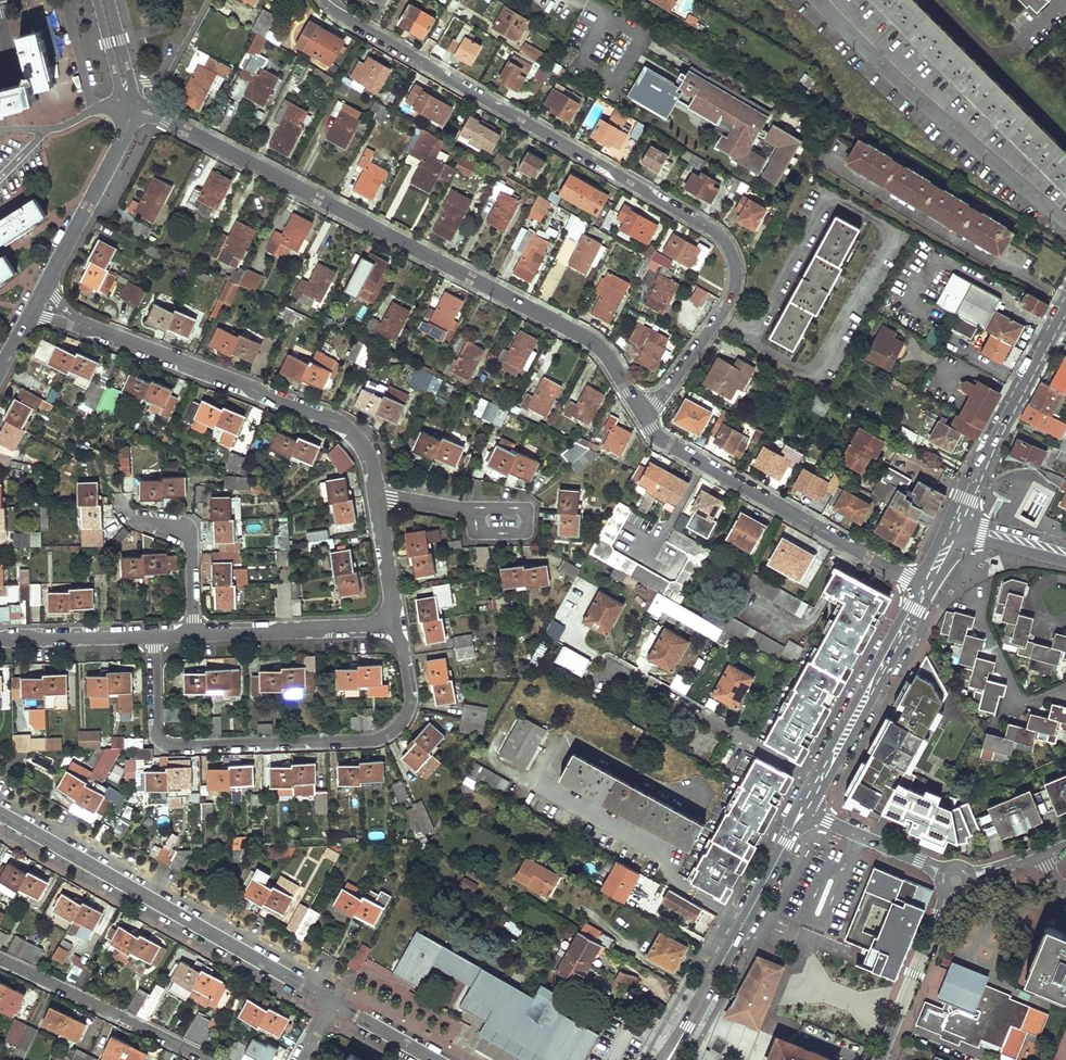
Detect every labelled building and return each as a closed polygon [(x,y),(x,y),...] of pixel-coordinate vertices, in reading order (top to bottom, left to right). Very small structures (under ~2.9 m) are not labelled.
[(671,9),(677,0),(656,0),(671,9)] [(883,8),(908,32),(934,59),(967,91),(1007,132),(1065,190),(1065,152),(913,0),(875,0),(883,8)] [(1036,10),(1046,0),(1027,0),(1036,10)] [(413,28),(424,10),(411,3),(400,21),(413,28)] [(529,19),(506,6),(494,26),(517,40),(529,19)] [(264,9),(253,30),(265,37),(276,15),(264,9)] [(437,18),(424,10),(413,28),(427,36),(437,18)] [(342,42),(307,22),(300,34),(302,35),(297,45),(330,63),(342,42)] [(472,27),(465,22),(449,51),(471,63),(482,45),(467,36),(472,27)] [(52,75),(47,57),(42,38),(41,38),(39,31),(19,36),(31,80),(31,81),(0,89),(0,119),(5,118),(3,110),(28,103),(28,102),(36,100),(33,90),(53,85),(51,76),(52,75)] [(539,50),(526,42),(524,45),(537,54),(539,50)] [(181,99),(199,109),(208,92),(205,91),(214,73),(225,78),(231,67),(198,50),(189,69),(195,72),(181,99)] [(245,96),(264,106),(273,90),(269,88),(276,75),(261,67),(266,58),(252,51),(239,74),(253,82),(245,96)] [(351,77),(377,92),(390,69),(369,57),(365,65),(359,62),(351,77)] [(522,68),(509,60),(499,78),(518,88),(525,76),(519,73),(522,68)] [(297,64),(291,78),(298,81),(305,68),(297,64)] [(545,78),(549,68),(542,64),(528,88),(535,93),(545,78)] [(635,81),(634,83),(674,106),(682,91),(685,93),(690,90),(694,95),(689,105),(718,122),(715,128),(724,134),(717,146),(731,154),(730,156),(758,172),(767,157),(756,151),(756,152),(750,148),(759,133),(758,133),(762,125),(763,126),(772,111),(709,74),(708,75),(692,64),(686,73),(682,70),(678,75),(679,76),(674,85),(646,70),(638,82),(635,81)] [(336,88),(340,80),(316,66),(312,74),(336,88)] [(557,73),(549,68),(545,78),(552,82),(557,73)] [(350,86),(340,80),(336,88),(335,90),(345,95),(350,86)] [(565,87),(556,82),(548,95),(557,100),(552,108),(569,118),(579,101),(562,91),(565,87)] [(674,106),(634,83),(627,94),(667,117),(674,106)] [(433,95),(416,85),(406,101),(415,106),(414,109),(442,124),(451,107),(433,96),(433,95)] [(269,146),(287,156),(296,139),(293,138),(307,111),(285,100),(274,120),(280,124),(269,146)] [(370,108),(376,112),(381,104),(374,100),(370,108)] [(346,106),(338,102),(332,113),(339,117),(327,139),(345,149),(354,132),(352,131),(358,119),(343,111),(346,106)] [(376,112),(374,116),(380,120),(387,107),(381,104),(376,112)] [(612,141),(619,145),(629,127),(622,123),(624,119),(613,113),(608,121),(602,117),(593,134),(610,143),(612,141)] [(469,116),(459,133),(491,151),(501,134),(469,116)] [(762,174),(777,183),(803,139),(771,120),(764,132),(766,134),(765,137),(782,147),(780,150),(777,149),(762,174)] [(633,129),(641,134),(644,127),(636,123),(633,129)] [(447,181),(454,169),(434,158),(444,140),(422,128),(408,153),(421,161),(410,183),(428,193),(437,176),(447,181)] [(848,163),(1000,255),(1013,233),(998,223),(1000,221),(993,217),(992,219),(960,200),(962,198),(955,194),(953,196),(922,177),(923,175),(917,171),(915,174),(884,154),(885,152),(879,148),(877,150),(862,141),(848,163)] [(668,153),(650,143),(641,159),(653,166),(652,168),(664,175),(672,161),(666,157),(668,153)] [(694,152),(687,148),(683,155),(690,159),(694,152)] [(528,150),(519,166),(537,176),(546,161),(528,150)] [(354,190),(372,200),(381,183),(379,182),(385,169),(370,162),(373,156),(366,153),(359,165),(365,168),(354,190)] [(479,163),(462,153),(454,169),(469,177),(474,167),(477,168),(479,163)] [(510,163),(501,157),(494,169),(504,175),(510,163)] [(692,188),(710,199),(718,186),(712,183),(715,177),(702,170),(692,188)] [(232,181),(214,171),(202,193),(196,190),(189,202),(198,208),(198,209),(210,216),(221,196),(223,197),(232,181)] [(606,196),(570,175),(560,193),(595,214),(594,217),(595,217),(591,225),(597,228),(612,202),(605,198),(606,196)] [(737,188),(742,180),(732,175),(726,186),(735,191),(737,188)] [(173,187),(154,178),(140,205),(134,201),(129,211),(152,223),(162,203),(164,204),(173,187)] [(749,185),(742,180),(737,188),(741,191),(743,188),(746,189),(749,185)] [(509,189),(495,181),(487,195),(496,200),(484,222),(502,231),(507,221),(505,219),(515,200),(506,195),(509,189)] [(470,198),(451,188),(440,209),(443,210),(431,232),(449,241),(454,230),(452,229),(462,210),(463,211),(470,198)] [(557,205),(536,194),(530,205),(543,212),(547,205),(555,209),(557,205)] [(742,209),(737,217),(754,226),(765,207),(743,194),(736,206),(742,209)] [(13,239),(18,235),(20,238),(22,240),(26,236),(23,232),(29,228),(28,227),(46,216),(35,198),(0,221),(0,245),(12,237),(13,239)] [(639,213),(624,205),(617,217),(624,222),(621,227),(647,242),(656,226),(638,216),(639,213)] [(313,222),(294,212),(282,234),(276,230),(265,250),(273,254),(280,241),(295,249),(301,237),(304,238),(313,222)] [(567,264),(584,273),(589,263),(587,261),(597,242),(580,232),(586,222),(574,216),(564,235),(578,242),(567,264)] [(837,216),(770,335),(793,348),(860,229),(837,216)] [(220,239),(212,255),(219,258),(219,257),(234,264),(238,257),(239,257),(244,260),(249,251),(244,249),(245,245),(248,246),(256,230),(238,220),(226,242),(220,239)] [(152,229),(136,221),(130,232),(146,240),(152,229)] [(543,234),(554,240),(558,232),(547,227),(543,234)] [(511,273),(529,282),(534,272),(532,271),(547,242),(534,236),(535,234),(526,229),(515,250),(522,254),(511,273)] [(696,245),(673,232),(664,249),(696,268),(709,246),(699,240),(696,245)] [(89,261),(110,272),(115,262),(113,260),(118,250),(101,240),(89,261)] [(163,251),(145,243),(142,250),(160,259),(163,251)] [(616,244),(612,257),(623,262),(628,248),(616,244)] [(644,256),(649,259),(652,251),(654,249),(649,246),(644,256)] [(661,256),(652,251),(649,259),(658,264),(661,256)] [(367,260),(362,257),(345,289),(373,303),(387,274),(383,272),(388,262),(371,253),(367,260)] [(16,272),(4,255),(0,258),(0,282),(16,272)] [(643,269),(647,261),(641,257),(637,266),(643,269)] [(666,276),(669,271),(658,264),(649,259),(647,261),(643,269),(640,274),(646,277),(650,268),(656,271),(653,279),(656,281),(645,302),(662,311),(667,301),(665,300),(675,281),(666,276)] [(109,273),(110,272),(89,261),(86,269),(88,271),(83,280),(85,282),(82,288),(93,294),(96,288),(100,290),(101,289),(109,293),(117,277),(109,273)] [(335,272),(318,263),(308,282),(302,279),(295,291),(302,295),(299,300),(311,306),(314,300),(317,302),(329,281),(330,282),(335,272)] [(261,275),(248,269),(245,275),(240,285),(253,292),(261,275)] [(240,285),(245,275),(238,271),(232,282),(239,285),(240,285)] [(991,335),(1012,347),(1024,326),(996,310),(1003,298),(956,272),(938,304),(985,331),(986,329),(992,333),(991,335)] [(640,287),(649,291),(654,282),(644,277),(640,287)] [(620,285),(608,279),(606,282),(599,278),(593,291),(600,294),(590,314),(607,322),(613,312),(611,311),(621,291),(618,289),(620,285)] [(231,302),(239,285),(232,282),(230,280),(222,298),(231,302)] [(120,299),(138,308),(146,292),(138,288),(138,289),(128,284),(120,299)] [(695,286),(686,300),(700,308),(708,294),(695,286)] [(428,308),(419,326),(437,335),(441,328),(445,330),(455,309),(457,311),(463,300),(446,291),(435,311),(428,308)] [(1021,306),(1042,318),(1048,308),(1024,294),(1020,302),(1022,303),(1021,306)] [(361,333),(387,347),(402,320),(404,321),(409,311),(392,302),(380,323),(369,318),(361,333)] [(167,332),(177,311),(167,306),(166,309),(156,304),(147,322),(167,332)] [(279,318),(295,329),(303,317),(286,306),(279,318)] [(363,321),(367,308),(360,306),(356,319),(363,321)] [(196,319),(177,311),(167,332),(175,336),(176,333),(187,338),(196,319)] [(666,336),(636,320),(627,338),(636,343),(633,349),(639,352),(636,359),(653,368),(658,357),(656,356),(666,336)] [(934,345),(941,331),(931,327),(924,341),(934,345)] [(232,356),(242,335),(232,330),(230,333),(220,328),(212,346),(232,356)] [(881,334),(874,330),(863,351),(891,367),(902,346),(899,344),(903,338),(885,328),(881,334)] [(532,348),(537,338),(520,329),(509,349),(503,346),(496,358),(502,362),(501,365),(516,373),(530,347),(532,348)] [(261,344),(242,335),(232,356),(240,360),(241,357),(253,362),(261,344)] [(981,352),(1001,363),(1008,351),(1010,352),(1012,347),(991,335),(981,352)] [(354,362),(363,343),(355,339),(346,359),(354,362)] [(450,356),(443,370),(459,378),(460,375),(466,378),(476,359),(478,360),(483,349),(467,341),(457,360),(450,356)] [(373,347),(363,343),(354,362),(364,366),(373,347)] [(70,376),(81,354),(71,350),(69,353),(59,348),(50,366),(70,376)] [(316,353),(312,362),(302,384),(310,388),(311,384),(323,390),(325,385),(330,387),(341,363),(316,353)] [(89,382),(98,363),(81,354),(70,376),(78,380),(80,377),(89,382)] [(302,384),(312,362),(303,357),(302,361),(291,355),(282,374),(302,384)] [(716,356),(701,383),(729,398),(743,373),(748,376),(753,366),(737,357),(732,365),(716,356)] [(1065,393),(1065,358),(1051,385),(1063,391),(1065,393)] [(423,391),(432,375),(422,370),(414,388),(423,391)] [(447,376),(434,370),(432,375),(441,379),(445,380),(447,376)] [(124,392),(143,401),(153,380),(145,376),(143,379),(133,375),(124,392)] [(432,375),(423,391),(433,395),(441,379),(432,375)] [(24,376),(19,386),(24,389),(37,396),(43,385),(28,376),(28,378),(24,376)] [(527,407),(542,415),(552,395),(555,396),(560,386),(543,377),(533,396),(526,392),(520,405),(526,408),(527,407)] [(153,380),(143,401),(151,406),(149,409),(170,419),(179,399),(170,395),(173,390),(153,380)] [(1029,405),(1051,416),(1063,391),(1051,385),(1042,380),(1035,393),(1029,405)] [(960,415),(983,428),(994,408),(1001,393),(979,381),(977,385),(968,381),(962,382),(964,389),(972,394),(960,415)] [(100,405),(109,386),(99,382),(91,401),(100,405)] [(598,403),(604,393),(586,384),(576,404),(570,401),(563,413),(570,417),(571,415),(586,423),(597,403),(598,403)] [(117,389),(109,386),(100,405),(109,408),(117,389)] [(383,394),(373,415),(384,421),(385,418),(397,423),(409,397),(387,386),(383,394)] [(53,401),(58,391),(51,388),(46,398),(53,401)] [(37,396),(24,389),(17,401),(15,400),(5,419),(25,430),(30,422),(27,421),(33,410),(37,412),(41,406),(50,410),(53,404),(37,396)] [(373,415),(383,394),(377,391),(375,394),(366,389),(356,406),(373,415)] [(689,390),(673,419),(685,426),(687,422),(701,430),(710,413),(717,417),(722,409),(689,390)] [(826,413),(831,398),(816,393),(811,408),(826,413)] [(472,412),(488,419),(495,404),(490,402),(479,396),(472,412)] [(492,398),(490,402),(495,404),(504,408),(506,404),(492,398)] [(217,428),(227,406),(218,402),(216,405),(206,400),(204,404),(196,400),(186,419),(194,424),(197,418),(217,428)] [(1065,441),(1065,424),(1051,416),(1029,405),(1022,417),(1019,423),(1023,425),(1025,421),(1065,441)] [(247,416),(227,406),(217,428),(225,431),(226,429),(237,434),(247,416)] [(739,458),(749,440),(723,426),(730,413),(722,409),(717,417),(709,432),(717,437),(714,442),(730,451),(729,453),(739,458)] [(616,416),(609,412),(603,425),(610,428),(602,445),(619,454),(625,443),(622,442),(628,430),(613,422),(616,416)] [(962,433),(976,441),(979,436),(983,428),(960,415),(954,428),(962,433)] [(881,428),(914,446),(920,435),(905,426),(904,427),(887,418),(881,428)] [(5,419),(0,428),(3,430),(0,434),(0,442),(15,450),(25,430),(5,419)] [(940,421),(929,440),(951,452),(962,433),(954,428),(940,421)] [(762,431),(748,423),(744,429),(759,437),(762,431)] [(840,461),(865,474),(884,440),(859,426),(840,461)] [(430,460),(441,436),(435,433),(434,436),(420,429),(415,438),(412,437),(409,443),(412,444),(409,450),(430,460)] [(289,458),(299,437),(292,434),(291,437),(280,431),(278,435),(271,431),(267,439),(274,443),(271,449),(289,458)] [(588,439),(579,435),(576,441),(585,445),(588,439)] [(464,447),(441,436),(430,460),(439,464),(440,460),(454,467),(456,463),(460,465),(465,456),(461,454),(464,447)] [(320,448),(299,437),(289,458),(300,463),(301,461),(311,466),(315,459),(319,461),(323,452),(319,450),(320,448)] [(597,444),(588,439),(585,445),(588,447),(594,450),(597,444)] [(576,441),(560,455),(569,464),(588,447),(585,445),(576,441)] [(1011,456),(1039,468),(1045,452),(1019,441),(1011,456)] [(787,466),(794,470),(802,455),(784,444),(778,455),(764,447),(755,463),(771,473),(770,475),(779,480),(787,466)] [(338,445),(326,458),(332,465),(346,455),(338,445)] [(124,446),(121,455),(120,475),(131,475),(131,447),(124,446)] [(506,475),(516,453),(510,450),(509,453),(497,447),(488,467),(506,475)] [(595,457),(588,447),(569,464),(577,473),(595,457)] [(1059,449),(1056,456),(1065,461),(1065,452),(1059,449)] [(519,478),(528,483),(538,464),(516,453),(506,475),(517,481),(519,478)] [(0,454),(0,465),(28,472),(30,464),(10,459),(11,456),(0,454)] [(231,455),(225,469),(239,474),(245,461),(231,455)] [(346,455),(332,465),(341,476),(355,466),(346,455)] [(668,472),(649,461),(636,485),(655,495),(668,472)] [(825,490),(832,494),(837,486),(842,477),(833,472),(827,482),(804,469),(795,485),(811,495),(810,497),(818,501),(825,490)] [(687,482),(668,472),(655,495),(674,506),(687,482)] [(1058,490),(1064,479),(1047,472),(1045,478),(1058,490)] [(249,478),(225,475),(223,487),(248,491),(249,478)] [(185,476),(164,477),(164,500),(173,500),(173,497),(185,497),(185,476)] [(153,480),(141,480),(141,501),(164,500),(164,477),(153,477),(153,480)] [(880,478),(871,493),(890,504),(917,520),(929,527),(946,495),(929,485),(929,484),(923,479),(922,481),(919,480),(913,490),(916,492),(914,497),(880,478)] [(1056,496),(1065,501),(1065,498),(1065,479),(1056,496)] [(327,495),(329,506),(352,500),(350,491),(347,491),(345,480),(320,484),(322,495),(327,495)] [(270,487),(255,482),(253,488),(267,494),(270,487)] [(78,484),(78,505),(102,505),(102,495),(98,495),(98,484),(78,484)] [(206,484),(195,484),(194,501),(205,502),(206,484)] [(834,507),(860,522),(869,505),(837,486),(832,494),(828,502),(835,505),(834,507)] [(690,508),(709,518),(719,501),(700,490),(690,508)] [(1036,491),(1033,490),(1019,515),(1034,523),(1048,498),(1044,496),(1041,494),(1036,491)] [(557,513),(579,514),(580,505),(578,505),(578,493),(559,491),(557,513)] [(230,497),(210,497),(211,519),(234,518),(234,510),(231,510),(230,497)] [(352,500),(329,506),(330,513),(333,513),(335,525),(356,522),(352,500)] [(629,509),(617,501),(588,553),(679,605),(710,550),(673,529),(666,541),(686,552),(689,558),(676,581),(670,582),(614,551),(610,544),(629,509)] [(906,541),(917,520),(890,504),(876,529),(900,543),(906,541)] [(102,505),(78,505),(79,516),(82,516),(82,527),(103,527),(102,505)] [(765,526),(739,512),(724,538),(751,552),(765,526)] [(579,514),(557,513),(556,522),(558,523),(557,535),(577,537),(579,514)] [(672,528),(681,533),(689,519),(680,513),(672,528)] [(234,518),(211,519),(211,529),(214,529),(214,542),(218,543),(218,551),(239,550),(238,542),(235,542),(234,518)] [(416,521),(403,523),(408,555),(431,551),(430,545),(427,545),(425,533),(418,534),(416,521)] [(129,533),(124,527),(114,537),(120,542),(129,533)] [(440,528),(428,528),(428,540),(440,540),(440,528)] [(41,530),(15,530),(15,544),(40,544),(41,530)] [(326,531),(306,533),(307,542),(328,540),(326,531)] [(153,537),(145,534),(145,554),(145,577),(154,577),(154,575),(166,574),(166,569),(178,569),(178,554),(153,554),(153,537)] [(281,549),(289,549),(289,546),(289,534),(280,535),(281,549)] [(461,547),(460,538),(446,540),(447,549),(461,547)] [(768,564),(801,583),(806,576),(803,574),(813,556),(782,539),(768,564)] [(333,549),(332,540),(308,543),(309,552),(333,549)] [(77,549),(77,544),(69,544),(69,553),(76,553),(77,549)] [(107,544),(95,544),(95,572),(108,572),(107,544)] [(299,556),(298,545),(289,546),(289,549),(289,557),(299,556)] [(479,565),(490,564),(488,545),(477,546),(479,565)] [(345,546),(336,548),(337,553),(329,555),(333,576),(356,572),(354,563),(352,563),(350,551),(346,552),(345,546)] [(239,550),(218,551),(218,563),(211,564),(211,584),(235,583),(235,576),(232,576),(232,563),(239,564),(239,550)] [(431,551),(408,555),(410,568),(413,567),(415,579),(435,576),(431,551)] [(145,577),(145,554),(135,554),(135,558),(123,558),(123,577),(145,577)] [(574,577),(580,568),(562,559),(557,568),(574,577)] [(548,586),(545,566),(533,567),(533,564),(523,566),(524,589),(548,586)] [(524,589),(523,566),(502,568),(504,588),(517,587),(517,590),(524,589)] [(20,582),(29,582),(29,567),(19,567),(20,582)] [(764,742),(800,762),(812,741),(855,662),(889,599),(890,596),(880,591),(879,593),(835,569),(821,595),(842,606),(834,622),(830,619),(823,632),(827,634),(819,649),(815,647),(808,660),(809,661),(794,688),(792,687),(777,713),(779,715),(764,742)] [(356,572),(333,576),(334,587),(337,586),(340,598),(360,595),(356,572)] [(807,605),(751,573),(745,585),(801,617),(807,605)] [(1018,615),(1027,583),(1011,579),(1002,583),(994,613),(1002,615),(1000,621),(1008,623),(1009,621),(1016,623),(1018,615)] [(21,602),(9,602),(10,623),(32,622),(31,604),(31,583),(21,583),(21,602)] [(31,583),(31,604),(41,604),(41,583),(31,583)] [(235,583),(211,584),(212,595),(215,595),(215,607),(236,606),(235,583)] [(61,593),(49,593),(49,614),(70,614),(70,590),(61,590),(61,593)] [(92,590),(70,590),(70,614),(81,613),(81,610),(93,610),(92,590)] [(622,603),(598,590),(581,620),(605,634),(622,603)] [(494,599),(497,622),(509,620),(505,596),(494,599)] [(300,599),(290,598),(291,616),(300,616),(300,599)] [(415,602),(419,622),(441,618),(440,610),(437,610),(436,599),(415,602)] [(723,644),(729,633),(720,628),(689,610),(685,617),(702,627),(700,631),(723,644)] [(956,641),(964,643),(966,635),(970,616),(954,612),(953,616),(945,614),(941,632),(949,634),(948,639),(956,641)] [(794,661),(802,648),(787,639),(783,646),(728,615),(720,628),(729,633),(776,659),(779,652),(794,661)] [(1026,617),(1018,615),(1016,623),(1009,621),(1008,623),(1005,636),(1012,637),(1010,643),(1018,645),(1018,648),(1025,650),(1033,618),(1026,617)] [(423,632),(425,644),(445,641),(441,618),(419,622),(420,633),(423,632)] [(689,640),(664,626),(647,657),(672,670),(689,640)] [(1051,648),(1060,650),(1058,657),(1065,659),(1065,636),(1064,636),(1055,633),(1051,648)] [(964,643),(956,641),(952,655),(960,657),(959,661),(967,663),(975,665),(977,657),(981,639),(966,635),(964,643)] [(451,639),(453,649),(471,646),(473,646),(471,636),(451,639)] [(527,663),(535,668),(549,643),(541,638),(527,663)] [(1058,657),(1060,650),(1051,648),(1043,646),(1034,643),(1030,658),(1042,662),(1040,669),(1050,672),(1052,664),(1056,665),(1058,657)] [(581,674),(589,659),(563,644),(555,659),(581,674)] [(471,646),(453,649),(455,661),(473,658),(471,646)] [(967,836),(980,831),(975,819),(968,802),(950,809),(937,804),(938,801),(909,789),(915,777),(905,771),(949,692),(928,656),(851,793),(856,796),(851,805),(879,817),(883,811),(911,823),(908,830),(944,845),(947,838),(958,843),(967,841),(967,836)] [(985,687),(987,680),(991,661),(984,659),(977,657),(975,665),(967,663),(963,677),(971,679),(970,683),(977,685),(985,687)] [(426,663),(429,685),(451,681),(450,672),(447,672),(445,660),(426,663)] [(754,676),(728,661),(712,693),(737,707),(754,676)] [(504,679),(502,662),(494,663),(496,680),(504,679)] [(380,665),(356,666),(357,690),(369,689),(369,694),(388,694),(387,686),(380,686),(380,665)] [(357,690),(356,666),(349,666),(349,669),(337,670),(337,690),(357,690)] [(261,692),(281,692),(281,668),(273,668),(273,672),(261,672),(261,677),(251,678),(252,698),(261,698),(261,692)] [(281,692),(281,696),(304,695),(304,692),(313,692),(312,671),(304,672),(304,668),(281,668),(281,692)] [(185,695),(207,694),(206,670),(197,671),(197,674),(185,674),(185,695)] [(206,670),(207,694),(217,694),(217,691),(225,691),(226,697),(238,697),(237,670),(206,670)] [(120,696),(120,713),(134,713),(131,672),(110,673),(111,697),(120,696)] [(111,697),(110,673),(99,673),(99,676),(87,677),(87,697),(111,697)] [(67,674),(45,675),(45,698),(45,708),(56,708),(55,699),(59,695),(67,695),(67,674)] [(45,698),(45,675),(36,675),(36,678),(12,679),(12,699),(45,698)] [(977,685),(973,700),(980,702),(979,706),(988,709),(987,712),(995,714),(1002,684),(994,682),(987,680),(985,687),(977,685)] [(451,681),(429,685),(431,694),(434,694),(436,706),(455,703),(451,681)] [(1052,704),(1048,718),(1055,720),(1053,729),(1065,732),(1065,707),(1061,706),(1052,704)] [(462,705),(459,720),(460,721),(479,725),(481,725),(485,710),(462,705)] [(30,707),(29,728),(44,728),(45,707),(30,707)] [(181,710),(164,710),(164,722),(182,722),(181,710)] [(1033,730),(1031,738),(1045,742),(1047,734),(1051,735),(1053,729),(1055,720),(1048,718),(1039,716),(1030,714),(1026,728),(1033,730)] [(370,716),(358,716),(358,718),(358,732),(370,731),(370,716)] [(525,768),(546,730),(520,716),(499,753),(525,768)] [(207,718),(207,735),(219,735),(219,718),(207,718)] [(358,732),(358,718),(348,718),(348,732),(358,732)] [(479,725),(460,721),(458,731),(476,735),(479,725)] [(269,723),(255,724),(255,732),(269,732),(269,723)] [(1012,740),(1010,748),(1023,751),(1025,744),(1029,745),(1031,738),(1033,730),(1026,728),(1017,726),(1008,723),(1004,738),(1012,740)] [(436,747),(443,739),(428,725),(413,741),(430,757),(437,749),(436,747)] [(79,749),(102,749),(102,732),(78,732),(79,749)] [(1010,748),(1012,740),(1004,738),(995,735),(986,733),(982,748),(994,751),(992,758),(1002,761),(1004,754),(1008,755),(1010,748)] [(13,737),(13,750),(27,750),(46,750),(46,740),(31,740),(31,736),(13,737)] [(135,748),(141,748),(141,739),(113,740),(113,748),(135,748)] [(430,757),(413,741),(407,748),(409,750),(401,758),(416,772),(430,757)] [(136,757),(151,757),(151,747),(141,748),(135,748),(136,757)] [(10,779),(27,750),(13,750),(0,773),(10,779)] [(91,774),(89,777),(94,780),(109,753),(104,750),(102,754),(95,767),(91,774)] [(90,764),(95,767),(102,754),(97,752),(90,764)] [(560,777),(690,850),(704,825),(574,752),(560,777)] [(509,778),(474,758),(466,773),(500,793),(509,778)] [(687,879),(725,900),(729,891),(749,855),(771,816),(792,777),(756,758),(741,786),(739,785),(724,811),(726,812),(696,868),(694,867),(687,879)] [(359,763),(358,763),(350,764),(350,766),(339,766),(339,788),(359,787),(359,763)] [(381,763),(359,763),(359,787),(370,787),(370,784),(382,784),(381,763)] [(315,815),(327,814),(326,793),(314,793),(313,764),(291,766),(291,795),(314,795),(315,815)] [(251,766),(230,767),(230,791),(240,790),(240,788),(251,787),(251,766)] [(278,796),(291,795),(291,766),(282,766),(282,768),(270,768),(270,790),(278,789),(278,796)] [(89,777),(91,774),(80,767),(76,776),(68,771),(57,789),(68,796),(67,798),(75,803),(86,782),(89,777)] [(230,791),(230,767),(220,767),(220,770),(209,771),(209,791),(230,791)] [(167,769),(168,798),(187,798),(186,768),(167,769)] [(157,804),(168,804),(168,798),(167,769),(158,769),(158,772),(146,772),(146,793),(157,793),(157,804)] [(1047,813),(1054,809),(1057,815),(1065,812),(1065,775),(1043,784),(1045,789),(1038,793),(1047,813)] [(389,785),(397,803),(406,799),(398,781),(389,785)] [(95,786),(86,782),(75,803),(93,813),(94,812),(103,817),(111,802),(103,797),(104,795),(93,789),(95,786)] [(988,813),(975,819),(980,831),(983,839),(996,833),(999,840),(1019,832),(1015,822),(1018,820),(1022,830),(1042,822),(1039,816),(1047,813),(1038,793),(1030,796),(1028,791),(986,809),(988,813)] [(261,793),(251,793),(251,810),(262,810),(261,793)] [(415,821),(422,835),(430,830),(418,801),(409,805),(415,821)] [(210,804),(199,804),(200,819),(210,819),(210,804)] [(121,814),(110,835),(120,840),(131,820),(121,814)] [(422,835),(415,821),(407,825),(413,839),(422,835)] [(604,852),(582,840),(578,846),(600,859),(604,852)] [(168,867),(177,851),(163,842),(154,859),(168,867)] [(320,852),(330,857),(333,851),(323,846),(320,852)] [(987,848),(975,853),(978,860),(990,855),(987,848)] [(168,867),(178,872),(193,849),(178,849),(177,851),(168,867)] [(525,856),(515,875),(528,882),(526,885),(541,893),(542,890),(550,894),(560,875),(525,856)] [(617,860),(601,890),(623,902),(639,873),(617,860)] [(0,879),(0,882),(18,892),(29,871),(21,867),(20,869),(9,863),(0,879)] [(260,904),(272,884),(265,880),(269,873),(258,867),(252,878),(247,876),(239,890),(243,893),(242,894),(260,904)] [(932,891),(874,867),(844,940),(869,950),(863,966),(896,979),(932,891)] [(29,871),(18,892),(26,896),(27,894),(38,900),(48,882),(29,871)] [(272,884),(260,904),(269,909),(271,907),(282,913),(292,895),(272,884)] [(377,894),(363,886),(360,892),(348,913),(360,920),(362,917),(373,922),(381,906),(383,907),(390,894),(380,889),(377,894)] [(354,894),(342,888),(333,905),(348,913),(360,892),(356,890),(354,894)] [(663,902),(692,919),(699,908),(666,888),(662,895),(666,897),(663,902)] [(63,894),(52,912),(72,922),(83,902),(75,897),(74,900),(63,894)] [(103,913),(83,902),(72,922),(80,927),(81,925),(92,931),(103,913)] [(316,911),(307,906),(291,935),(300,940),(316,911)] [(521,936),(524,929),(510,921),(506,929),(521,936)] [(586,922),(581,931),(602,943),(609,947),(614,938),(586,922)] [(130,955),(141,935),(133,930),(131,933),(121,927),(111,944),(117,947),(113,954),(126,962),(130,955)] [(1047,927),(1025,981),(1065,998),(1065,935),(1047,927)] [(431,964),(469,987),(481,968),(413,930),(389,973),(416,989),(431,964)] [(687,944),(661,930),(648,953),(674,967),(687,944)] [(590,964),(602,943),(581,931),(569,952),(590,964)] [(66,934),(62,942),(70,947),(75,938),(66,934)] [(16,935),(7,951),(17,956),(26,940),(16,935)] [(160,945),(141,935),(130,955),(138,959),(139,956),(150,962),(160,945)] [(43,950),(26,940),(17,956),(35,965),(43,950)] [(58,942),(51,955),(63,962),(70,949),(58,942)] [(354,970),(363,953),(355,948),(345,965),(354,970)] [(578,985),(590,964),(569,952),(557,973),(578,985)] [(784,967),(758,957),(749,973),(741,989),(732,1004),(725,1017),(758,1030),(784,967)] [(364,958),(359,971),(384,981),(389,968),(364,958)] [(187,996),(202,969),(193,965),(191,967),(181,961),(172,978),(175,980),(168,991),(185,1000),(187,996)] [(983,985),(987,977),(954,963),(939,997),(946,1000),(943,1009),(925,1001),(915,1024),(941,1035),(940,1038),(958,1045),(960,1041),(978,1048),(979,1045),(1014,1059),(1016,1059),(1027,1033),(1039,1038),(1048,1015),(1009,999),(1010,996),(983,985)] [(74,964),(65,980),(74,984),(83,969),(74,964)] [(86,970),(83,969),(74,984),(83,988),(93,970),(88,967),(86,970)] [(481,968),(469,987),(457,1008),(484,1023),(477,1035),(522,1059),(582,1059),(597,1034),(559,1012),(565,999),(539,984),(532,997),(481,968)] [(220,980),(202,969),(187,996),(207,1006),(208,1004),(214,1007),(226,984),(220,981),(220,980)] [(615,980),(634,985),(636,975),(618,969),(615,980)] [(7,985),(0,1001),(0,1004),(1,1004),(0,1005),(0,1011),(12,1017),(15,1011),(16,1012),(25,994),(7,985)] [(606,989),(602,998),(619,1008),(625,997),(620,995),(609,992),(606,989)] [(138,992),(128,1010),(137,1015),(147,997),(138,992)] [(149,994),(147,997),(137,1015),(147,1019),(158,999),(149,994)] [(257,1027),(269,1007),(261,1002),(259,1005),(249,1000),(239,1017),(257,1027)] [(60,1032),(69,1015),(51,1006),(43,1024),(60,1032)] [(269,1007),(257,1027),(266,1032),(268,1029),(278,1035),(282,1029),(287,1032),(291,1025),(286,1022),(288,1018),(269,1007)] [(203,1047),(216,1024),(196,1013),(184,1037),(203,1047)] [(60,1032),(57,1039),(72,1047),(76,1039),(79,1041),(87,1023),(69,1015),(60,1032)] [(16,1046),(26,1025),(16,1020),(7,1042),(16,1046)] [(36,1030),(26,1025),(16,1046),(13,1053),(23,1057),(36,1030)] [(113,1035),(104,1053),(105,1054),(102,1059),(123,1059),(130,1044),(113,1035)] [(778,1037),(768,1059),(833,1059),(778,1037)] [(247,1046),(239,1041),(238,1043),(235,1042),(226,1057),(231,1059),(240,1059),(247,1046)] [(130,1044),(123,1059),(144,1059),(147,1053),(130,1044)] [(247,1046),(240,1059),(253,1059),(258,1051),(247,1046)] [(78,1049),(73,1059),(85,1059),(88,1054),(78,1049)]
